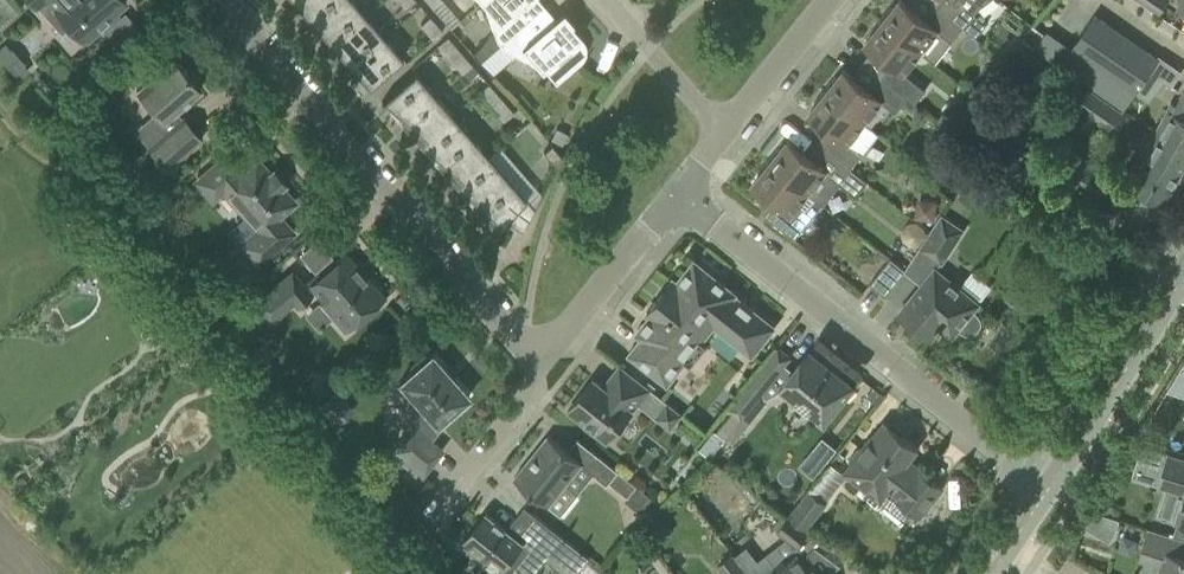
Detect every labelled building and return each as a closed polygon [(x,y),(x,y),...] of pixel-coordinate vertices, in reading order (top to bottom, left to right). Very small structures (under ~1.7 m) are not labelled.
[(57,11),(50,17),(61,30),(68,24),(82,40),(85,37),(87,39),(116,14),(114,12),(125,2),(123,0),(47,0),(57,11)] [(294,2),(312,22),(313,21),(314,22),(316,20),(317,21),(341,0),(299,0),(298,0),(297,0),(296,1),(295,0),(294,2)] [(312,22),(330,43),(331,42),(332,43),(334,41),(335,42),(365,16),(352,0),(341,0),(317,21),(316,20),(314,22),(313,21),(312,22)] [(432,8),(441,0),(425,0),(432,8)] [(517,8),(526,0),(482,0),(481,1),(484,4),(492,29),(471,54),(478,61),(499,44),(527,20),(517,8)] [(880,18),(920,51),(931,61),(933,58),(936,61),(963,27),(937,6),(927,19),(902,0),(898,0),(893,6),(891,5),(880,18)] [(937,6),(963,27),(978,8),(989,0),(942,0),(937,6)] [(1159,14),(1168,0),(1138,0),(1159,14)] [(527,20),(499,44),(503,48),(538,66),(541,70),(543,69),(555,83),(580,62),(582,60),(583,57),(584,56),(584,55),(585,52),(585,49),(585,46),(584,44),(584,42),(582,40),(582,39),(580,37),(581,36),(570,24),(572,22),(563,11),(538,32),(527,20)] [(1060,65),(1089,86),(1123,110),(1123,109),(1158,58),(1095,15),(1060,65)] [(331,42),(330,43),(348,64),(350,63),(350,64),(352,62),(353,63),(384,37),(365,16),(335,42),(334,41),(332,43),(331,42)] [(419,25),(432,40),(442,31),(429,16),(419,25)] [(881,77),(907,97),(914,103),(926,89),(904,71),(920,51),(880,18),(869,32),(871,34),(865,42),(892,63),(881,77)] [(1031,24),(1021,36),(1033,45),(1041,31),(1031,24)] [(436,45),(449,59),(459,51),(447,36),(436,45)] [(350,63),(348,64),(362,79),(369,87),(402,58),(384,37),(353,63),(352,62),(350,64),(350,63)] [(1018,37),(1011,46),(1020,52),(1027,43),(1018,37)] [(0,47),(0,56),(17,76),(26,68),(5,43),(0,47)] [(459,51),(449,59),(461,73),(471,65),(459,51)] [(174,111),(200,89),(173,57),(155,73),(150,68),(135,81),(140,86),(136,90),(155,112),(147,118),(161,134),(146,147),(165,169),(201,138),(182,116),(180,118),(174,111)] [(1045,60),(1039,68),(1050,77),(1056,69),(1045,60)] [(835,75),(824,89),(864,121),(881,100),(895,112),(907,97),(881,77),(870,90),(844,69),(837,77),(835,75)] [(445,170),(443,172),(456,187),(457,186),(456,185),(457,185),(463,190),(461,192),(474,208),(476,207),(475,206),(482,212),(479,214),(491,228),(499,221),(502,224),(505,221),(521,231),(534,208),(414,72),(381,101),(383,104),(384,103),(383,102),(384,101),(390,107),(388,109),(402,125),(403,124),(402,123),(409,128),(406,130),(419,145),(421,144),(420,143),(427,149),(424,151),(438,166),(439,165),(438,165),(439,164),(445,170)] [(478,92),(490,106),(500,98),(487,83),(478,92)] [(1123,110),(1089,86),(1075,107),(1079,109),(1073,118),(1090,130),(1096,121),(1109,130),(1123,110)] [(835,134),(825,147),(851,168),(878,134),(863,122),(864,121),(824,89),(813,102),(815,104),(809,112),(835,134)] [(1143,192),(1163,204),(1183,167),(1183,90),(1172,111),(1168,108),(1143,152),(1147,154),(1130,184),(1143,192)] [(500,98),(490,106),(502,120),(512,112),(500,98)] [(943,112),(936,120),(946,128),(952,119),(943,112)] [(556,127),(549,142),(562,148),(569,133),(556,127)] [(773,153),(768,159),(823,203),(824,201),(829,201),(833,195),(833,190),(840,181),(856,194),(867,181),(851,168),(825,147),(814,160),(788,139),(781,147),(779,145),(773,153)] [(543,151),(557,168),(563,158),(551,144),(543,151)] [(1010,148),(996,173),(1021,187),(1035,162),(1010,148)] [(246,249),(257,262),(292,232),(277,215),(294,201),(256,157),(239,172),(225,155),(196,179),(211,198),(222,188),(258,230),(253,234),(257,239),(246,249)] [(1064,179),(1078,187),(1099,199),(1113,175),(1078,155),(1064,179)] [(823,203),(768,159),(757,173),(759,175),(753,183),(772,199),(762,212),(770,218),(795,238),(806,223),(823,203)] [(916,199),(914,218),(933,220),(935,202),(916,199)] [(920,246),(942,261),(963,229),(940,215),(920,246)] [(907,223),(902,230),(903,239),(910,245),(920,244),(925,237),(924,227),(917,222),(907,223)] [(333,310),(331,312),(345,328),(351,324),(354,326),(367,314),(365,311),(382,296),(379,293),(382,291),(369,277),(367,279),(344,254),(306,287),(291,270),(253,304),(269,322),(293,301),(297,306),(315,290),(333,310)] [(870,283),(887,296),(905,268),(891,257),(870,283)] [(222,274),(231,285),(249,269),(240,258),(222,274)] [(644,336),(630,353),(667,382),(685,360),(691,365),(707,344),(698,337),(711,321),(752,354),(774,326),(733,293),(734,292),(695,261),(678,282),(672,278),(647,310),(652,315),(639,332),(644,336)] [(978,302),(975,300),(978,296),(962,283),(959,287),(935,268),(899,312),(931,337),(940,326),(941,327),(942,326),(952,334),(959,326),(963,329),(967,332),(973,331),(979,323),(979,318),(976,313),(972,310),(978,302)] [(733,411),(718,430),(724,435),(733,442),(766,399),(765,398),(761,394),(784,364),(791,356),(778,345),(729,407),(733,411)] [(784,364),(761,394),(765,398),(782,389),(825,424),(839,406),(854,388),(808,351),(793,370),(792,371),(784,364)] [(409,423),(389,447),(396,453),(390,461),(403,472),(409,464),(422,474),(442,449),(430,439),(435,433),(430,428),(435,423),(436,424),(469,396),(454,380),(455,379),(446,368),(445,369),(431,353),(427,356),(424,354),(410,366),(412,369),(398,381),(413,398),(409,402),(407,406),(406,412),(406,418),(409,423)] [(594,377),(568,409),(586,424),(607,441),(639,401),(642,404),(653,390),(639,379),(621,364),(604,385),(594,377)] [(873,386),(866,395),(873,401),(881,392),(873,386)] [(663,398),(652,412),(670,426),(682,412),(663,398)] [(847,467),(844,471),(866,489),(863,493),(901,523),(911,510),(920,517),(943,487),(909,459),(918,447),(909,440),(911,437),(897,426),(895,428),(885,420),(870,438),(858,452),(852,453),(846,461),(847,467)] [(713,427),(698,446),(709,454),(724,435),(718,430),(713,427)] [(548,434),(514,477),(532,492),(549,505),(566,483),(583,462),(567,450),(548,434)] [(822,435),(799,464),(814,475),(836,447),(822,435)] [(1142,444),(1132,475),(1158,484),(1157,485),(1183,493),(1175,521),(1177,522),(1183,524),(1183,458),(1142,444)] [(597,453),(586,467),(594,474),(607,484),(608,484),(618,470),(597,453)] [(637,485),(626,499),(638,509),(649,495),(637,485)] [(795,508),(789,516),(806,529),(827,503),(808,490),(794,508),(795,508)] [(1092,510),(1083,524),(1110,541),(1114,534),(1119,521),(1120,518),(1092,510)] [(479,558),(498,573),(512,556),(535,573),(547,559),(567,573),(575,573),(589,556),(532,511),(514,534),(486,512),(461,544),(479,558)] [(809,532),(806,529),(789,516),(776,530),(797,546),(809,532)] [(1173,535),(1183,539),(1183,524),(1177,522),(1173,535)] [(1140,552),(1154,557),(1163,560),(1158,573),(1183,573),(1183,539),(1173,535),(1162,532),(1148,527),(1140,552)] [(803,548),(769,573),(823,573),(803,548)] [(726,573),(750,573),(733,552),(718,564),(726,573)]
